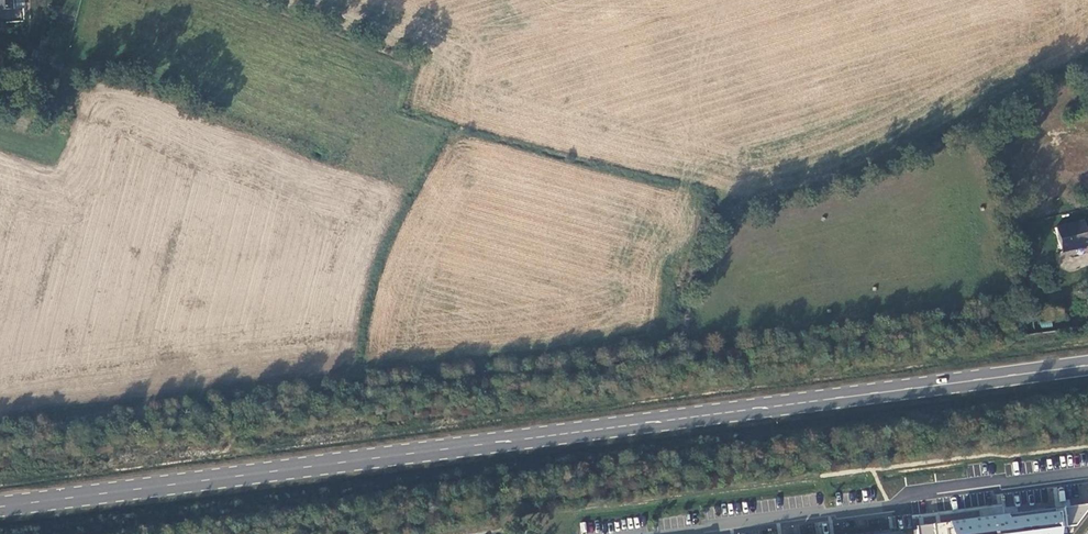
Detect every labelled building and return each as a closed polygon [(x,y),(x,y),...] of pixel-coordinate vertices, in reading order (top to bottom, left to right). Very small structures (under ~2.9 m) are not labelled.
[(11,0),(0,0),(0,9),(12,8),(11,0)] [(1012,121),(1000,127),(1003,132),(1014,127),(1012,121)] [(1087,245),(1081,221),(1054,226),(1061,251),(1087,245)] [(914,525),(915,533),(1054,533),(1054,529),(1075,526),(1087,510),(1087,507),(1087,504),(914,525)]
